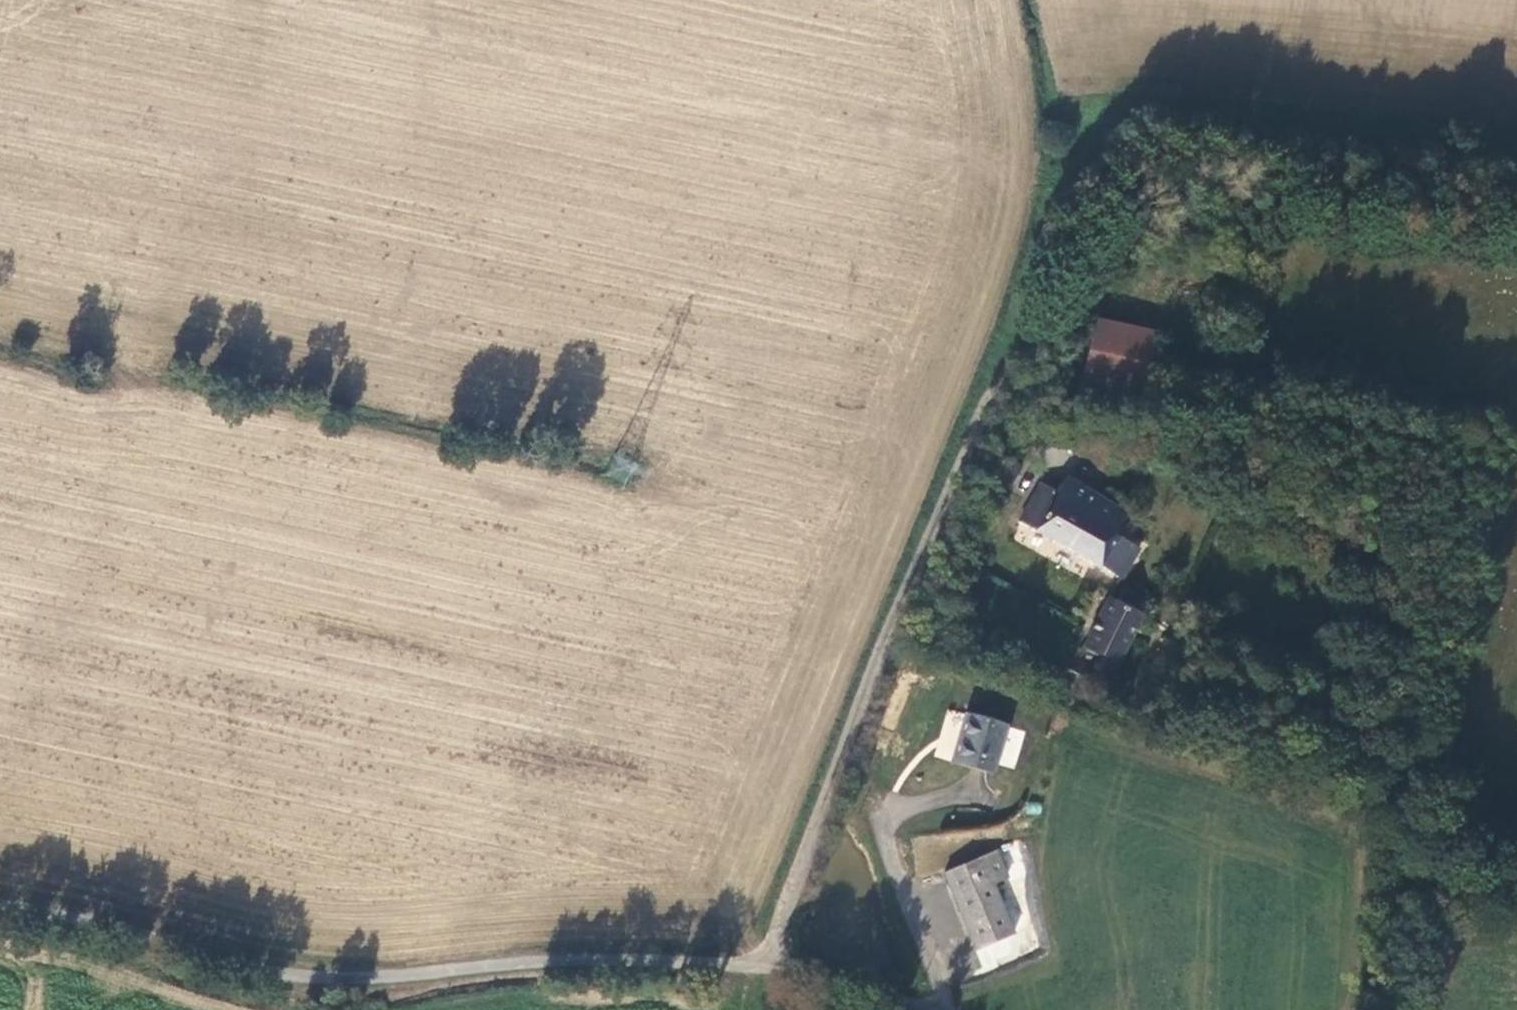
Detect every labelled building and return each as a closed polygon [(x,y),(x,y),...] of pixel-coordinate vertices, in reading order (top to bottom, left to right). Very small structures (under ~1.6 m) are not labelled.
[(1149,408),(1163,334),(1102,323),(1088,396),(1149,408)] [(1051,498),(1036,489),(1018,521),(1118,578),(1135,548),(1108,533),(1122,511),(1064,477),(1051,498)] [(1120,606),(1136,616),(1141,606),(1126,597),(1120,606)] [(1097,656),(1091,670),(1109,681),(1140,618),(1136,616),(1120,606),(1106,598),(1080,647),(1097,656)] [(988,772),(1003,726),(961,713),(949,760),(988,772)] [(940,870),(971,947),(1006,932),(987,889),(1001,883),(987,851),(940,870)]
